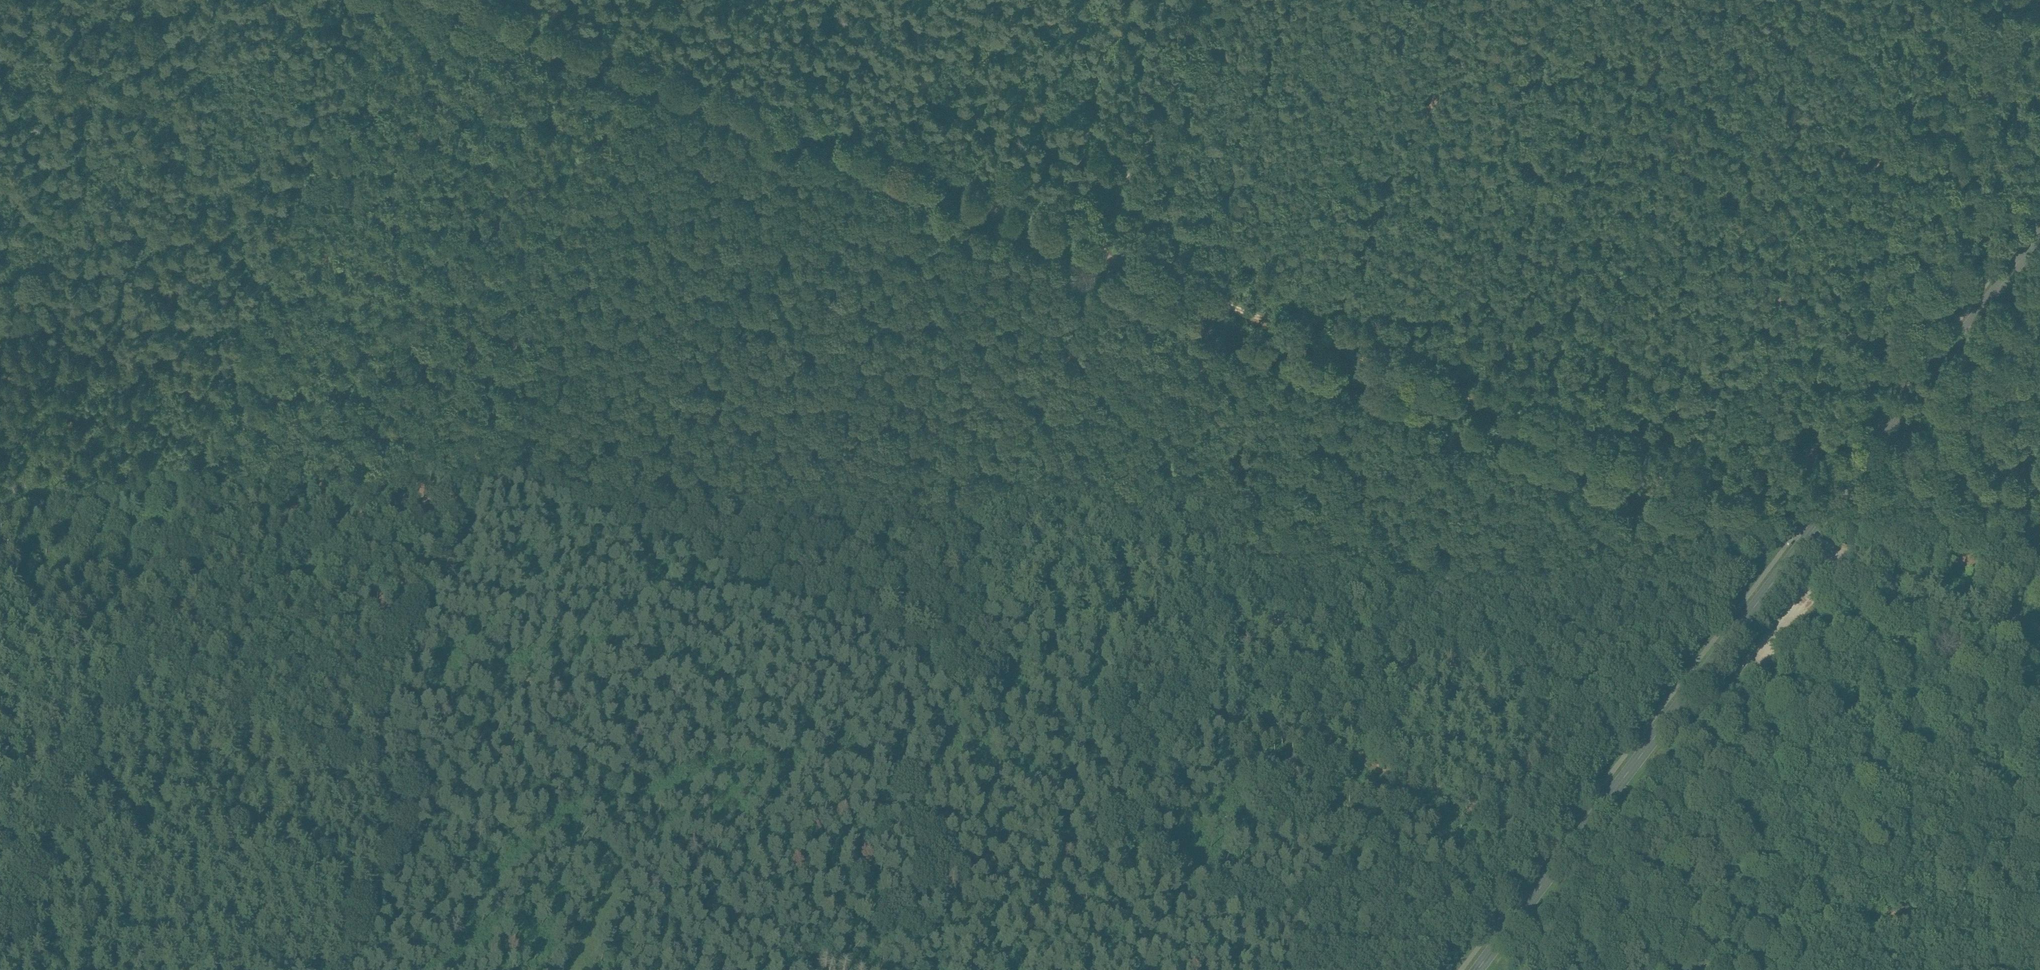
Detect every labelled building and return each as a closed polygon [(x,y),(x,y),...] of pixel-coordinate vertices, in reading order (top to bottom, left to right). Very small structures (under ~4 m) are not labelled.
[(1259,321),(1264,314),(1252,305),(1247,312),(1259,321)]
